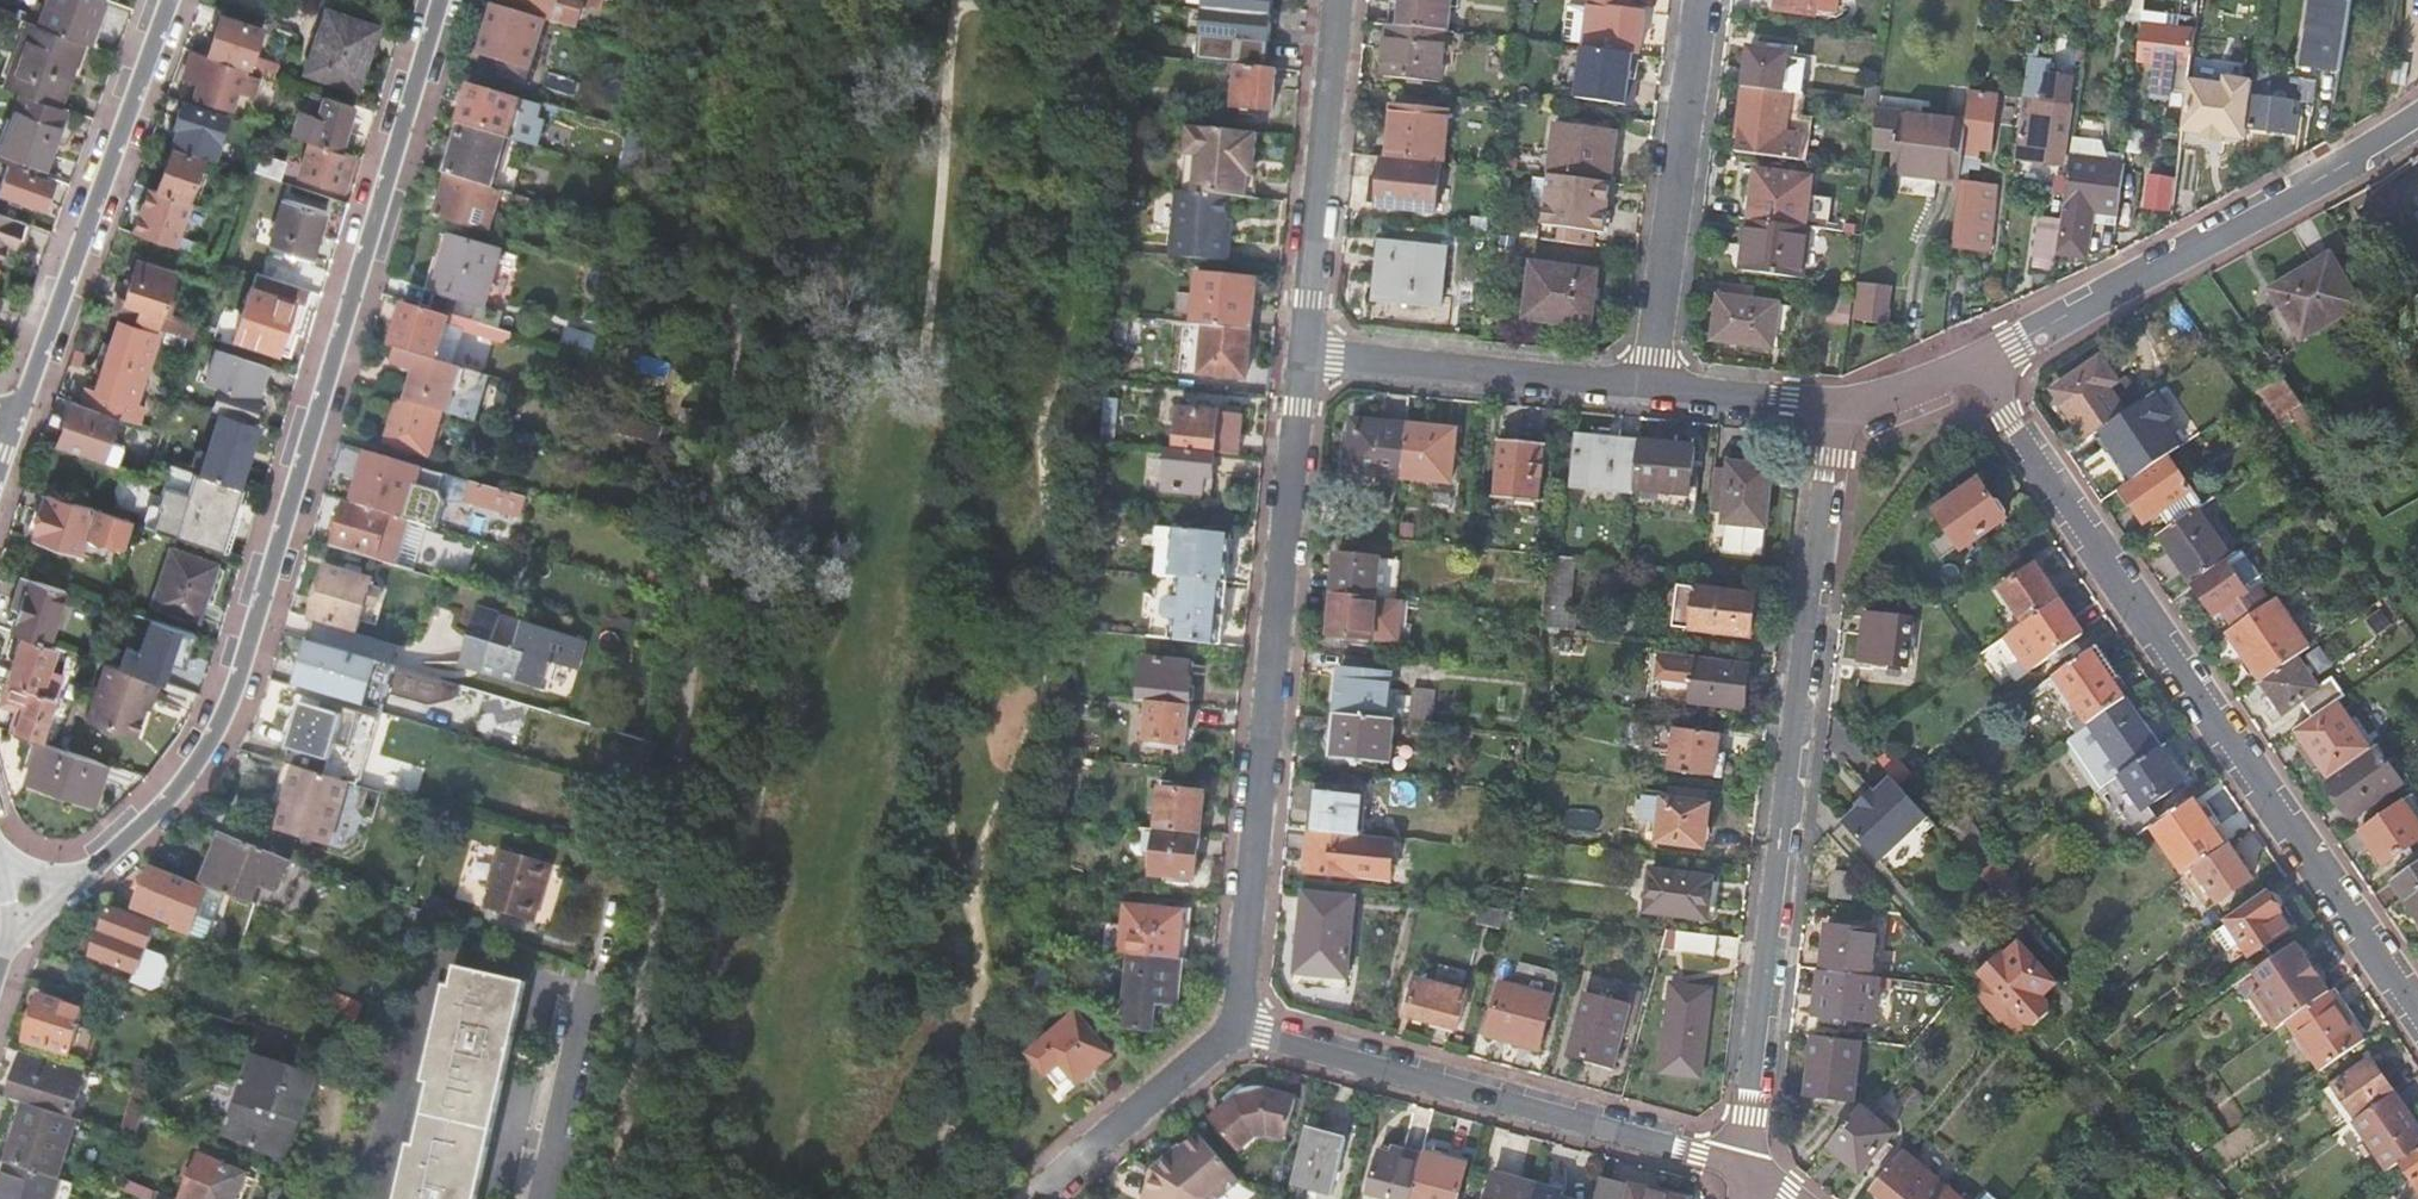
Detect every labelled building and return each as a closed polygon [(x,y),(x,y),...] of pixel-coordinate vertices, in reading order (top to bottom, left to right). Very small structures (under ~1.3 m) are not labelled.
[(85,41),(90,43),(106,0),(48,0),(39,24),(85,41)] [(577,28),(585,4),(585,2),(579,0),(510,0),(508,8),(547,19),(554,21),(577,28)] [(585,4),(604,9),(606,0),(586,0),(585,2),(585,4)] [(1193,56),(1255,59),(1256,39),(1274,40),(1276,0),(1196,0),(1193,56)] [(1449,32),(1452,0),(1399,0),(1396,27),(1446,31),(1449,32)] [(1641,55),(1646,14),(1628,12),(1630,0),(1591,0),(1590,8),(1571,6),(1566,43),(1586,45),(1585,48),(1634,54),(1641,55)] [(1779,10),(1837,19),(1840,0),(1780,0),(1779,10)] [(523,79),(529,76),(547,19),(508,8),(497,4),(482,54),(507,62),(503,73),(523,79)] [(367,43),(373,25),(328,10),(309,71),(353,85),(367,43)] [(2168,14),(2145,11),(2138,61),(2158,63),(2152,110),(2170,112),(2171,102),(2186,104),(2189,79),(2190,79),(2191,67),(2196,31),(2166,28),(2168,14)] [(222,14),(215,35),(223,37),(216,54),(251,65),(263,28),(222,14)] [(85,41),(39,24),(28,20),(4,86),(22,92),(61,107),(85,41)] [(2342,69),(2348,33),(2330,30),(2331,22),(2321,21),(2320,29),(2310,28),(2304,64),(2314,65),(2310,90),(2308,99),(2335,103),(2341,70),(2342,69)] [(1396,27),(1390,26),(1385,77),(1441,83),(1446,31),(1396,27)] [(1751,47),(1746,88),(1785,93),(1791,53),(1751,47)] [(1579,92),(1578,98),(1627,105),(1634,54),(1585,48),(1584,55),(1565,52),(1560,89),(1579,92)] [(207,59),(208,56),(193,51),(184,78),(191,80),(199,56),(207,59)] [(220,60),(208,56),(207,59),(199,56),(191,80),(198,83),(193,97),(232,109),(233,107),(238,91),(253,96),(259,77),(246,73),(248,69),(233,64),(220,60)] [(2029,64),(2025,97),(2033,98),(2027,140),(2047,143),(2048,136),(2065,139),(2073,79),(2035,73),(2037,66),(2029,64)] [(2300,88),(2310,90),(2314,65),(2304,64),(2300,88)] [(1279,70),(1238,66),(1234,107),(1274,112),(1279,70)] [(2225,83),(2190,79),(2189,79),(2186,104),(2183,129),(2204,132),(2203,138),(2224,141),(2225,135),(2246,137),(2254,79),(2226,76),(2225,83)] [(509,139),(521,99),(472,84),(466,105),(461,103),(457,117),(462,119),(461,125),(489,133),(509,139)] [(1785,93),(1746,88),(1738,138),(1740,138),(1738,152),(1804,162),(1809,125),(1802,124),(1806,96),(1792,94),(1785,93)] [(22,92),(0,153),(0,159),(43,175),(67,109),(61,107),(22,92)] [(1971,94),(1968,122),(1961,180),(1961,186),(1955,236),(1992,240),(1998,186),(1968,182),(1971,158),(1991,160),(1998,97),(1971,94)] [(355,104),(327,95),(312,139),(327,145),(340,149),(355,104)] [(2256,98),(2252,128),(2292,133),(2296,103),(2256,98)] [(184,100),(175,126),(180,128),(174,145),(203,154),(214,158),(220,140),(228,115),(184,100)] [(1444,163),(1445,163),(1450,113),(1395,107),(1389,157),(1444,163)] [(1879,113),(1874,149),(1895,152),(1893,173),(1938,178),(1961,180),(1968,122),(1879,113)] [(266,124),(255,121),(251,132),(262,135),(266,124)] [(1557,124),(1550,175),(1611,183),(1618,132),(1557,124)] [(1243,133),(1192,127),(1189,155),(1200,157),(1197,194),(1231,197),(1235,156),(1241,157),(1243,133)] [(445,173),(450,175),(497,188),(511,140),(509,139),(489,133),(486,141),(458,132),(445,173)] [(187,200),(203,154),(174,145),(157,190),(187,200)] [(352,153),(340,149),(327,145),(325,152),(315,149),(306,176),(318,179),(318,180),(342,187),(352,153)] [(285,162),(256,153),(251,169),(280,178),(285,162)] [(1389,157),(1384,157),(1379,207),(1438,214),(1444,163),(1389,157)] [(2124,164),(2070,157),(2057,253),(2086,257),(2092,212),(2117,215),(2124,164)] [(0,188),(0,189),(44,206),(53,181),(8,165),(0,188)] [(1751,221),(1807,228),(1814,178),(1757,170),(1751,221)] [(437,217),(466,226),(472,206),(496,212),(500,199),(516,204),(519,195),(497,188),(450,175),(437,217)] [(1611,183),(1550,175),(1544,226),(1554,227),(1552,241),(1593,247),(1595,233),(1604,234),(1611,187),(1611,183)] [(2172,186),(2156,184),(2151,216),(2168,218),(2172,186)] [(132,232),(200,253),(202,246),(179,238),(192,202),(187,200),(157,190),(149,187),(132,232)] [(1197,194),(1181,192),(1173,257),(1230,263),(1233,238),(1227,237),(1228,223),(1231,197),(1197,194)] [(286,199),(272,245),(313,258),(327,211),(286,199)] [(0,213),(0,266),(8,244),(16,247),(25,222),(0,213)] [(1751,221),(1747,220),(1743,246),(1747,246),(1751,221)] [(1803,279),(1810,229),(1807,228),(1751,221),(1747,246),(1744,271),(1803,279)] [(459,317),(476,323),(481,305),(487,306),(503,251),(444,235),(435,267),(443,269),(437,291),(428,288),(423,306),(459,317)] [(1405,253),(1379,250),(1374,300),(1444,307),(1450,247),(1406,243),(1405,253)] [(2273,290),(2283,306),(2303,340),(2362,304),(2332,254),(2273,290)] [(124,302),(135,305),(141,307),(138,313),(137,317),(157,324),(173,271),(137,260),(124,302)] [(1534,264),(1526,318),(1592,327),(1599,272),(1534,264)] [(435,267),(428,288),(437,291),(443,269),(435,267)] [(312,290),(258,272),(236,338),(291,356),(312,290)] [(1198,274),(1193,325),(1206,326),(1253,331),(1258,281),(1198,274)] [(1862,281),(1856,319),(1886,323),(1891,285),(1862,281)] [(1722,297),(1716,340),(1774,347),(1776,334),(1790,336),(1794,307),(1722,297)] [(413,306),(403,341),(401,349),(402,350),(423,356),(444,362),(455,329),(468,333),(468,335),(517,351),(522,336),(476,323),(459,317),(458,320),(413,306)] [(2303,340),(2283,306),(2270,313),(2291,347),(2303,340)] [(119,416),(133,420),(139,402),(131,399),(154,333),(120,321),(97,389),(89,386),(83,403),(119,416)] [(1248,379),(1253,331),(1206,326),(1201,374),(1248,379)] [(269,364),(221,348),(210,383),(223,388),(217,408),(223,410),(251,420),(258,399),(262,400),(267,384),(263,382),(269,364)] [(481,384),(484,374),(444,362),(423,356),(402,350),(398,362),(419,369),(414,385),(386,377),(381,393),(401,399),(445,412),(452,415),(459,394),(462,394),(464,394),(467,394),(470,394),(472,393),(474,392),(476,390),(479,388),(480,386),(481,384)] [(2066,408),(2088,441),(2091,438),(2098,434),(2126,414),(2110,389),(2118,383),(2102,358),(2060,386),(2073,404),(2066,408)] [(2313,417),(2281,371),(2260,386),(2283,419),(2292,412),(2318,447),(2329,440),(2325,434),(2313,417)] [(445,412),(401,399),(388,442),(431,456),(445,412)] [(83,403),(75,400),(57,445),(102,460),(119,416),(83,403)] [(1177,451),(1217,455),(1240,458),(1244,415),(1221,413),(1199,411),(1191,410),(1181,409),(1177,451)] [(240,486),(260,423),(251,420),(223,410),(202,474),(240,486)] [(2126,414),(2098,434),(2110,451),(2122,469),(2113,476),(2123,491),(2157,467),(2151,458),(2148,460),(2144,455),(2147,452),(2153,449),(2148,442),(2128,413),(2126,414)] [(1376,476),(1404,479),(1404,478),(1409,425),(1354,420),(1349,468),(1377,471),(1376,476)] [(1459,430),(1409,425),(1404,478),(1454,482),(1459,430)] [(1624,488),(1637,490),(1637,489),(1638,482),(1642,442),(1578,435),(1573,483),(1624,488)] [(1501,440),(1495,499),(1542,504),(1548,445),(1501,440)] [(1697,448),(1642,442),(1638,482),(1637,489),(1693,495),(1696,452),(1697,448)] [(1177,451),(1171,450),(1166,491),(1205,495),(1207,479),(1214,479),(1217,455),(1177,451)] [(445,475),(425,469),(368,451),(352,503),(392,515),(409,520),(438,529),(446,502),(440,491),(445,475)] [(2203,506),(2170,458),(2157,467),(2123,491),(2145,523),(2165,511),(2175,526),(2198,510),(2203,506)] [(1734,463),(1727,522),(1769,527),(1775,467),(1734,463)] [(220,549),(240,486),(202,474),(200,473),(180,536),(220,549)] [(1981,480),(1937,511),(1964,550),(2007,520),(1981,480)] [(496,490),(472,483),(468,498),(491,505),(496,490)] [(519,497),(496,490),(491,505),(516,512),(519,497)] [(79,553),(95,508),(50,493),(35,539),(79,553)] [(392,515),(352,503),(348,501),(335,547),(378,560),(392,515)] [(2198,510),(2175,526),(2161,535),(2195,584),(2227,561),(2232,558),(2198,510)] [(1171,578),(1228,584),(1233,536),(1176,531),(1171,578)] [(173,550),(155,603),(200,618),(217,564),(173,550)] [(1339,555),(1335,594),(1378,599),(1382,559),(1339,555)] [(1568,629),(1577,560),(1552,557),(1545,615),(1544,626),(1568,629)] [(2227,561),(2195,584),(2216,615),(2249,593),(2227,561)] [(2026,624),(2061,600),(2037,565),(2002,589),(2026,624)] [(313,620),(358,633),(374,581),(329,568),(313,620)] [(48,643),(66,589),(23,575),(13,607),(19,609),(12,631),(25,635),(48,643)] [(1160,640),(1221,647),(1223,629),(1225,609),(1228,584),(1171,578),(1166,577),(1160,640)] [(1701,589),(1696,629),(1755,636),(1760,596),(1701,589)] [(1403,624),(1405,601),(1403,601),(1381,599),(1378,599),(1335,594),(1331,636),(1401,643),(1403,624)] [(2312,649),(2278,599),(2229,633),(2263,682),(2299,658),(2312,649)] [(2026,624),(2008,637),(2032,672),(2086,635),(2061,600),(2026,624)] [(465,668),(479,672),(492,613),(482,611),(473,640),(465,668)] [(492,613),(479,672),(487,674),(551,692),(558,665),(582,672),(591,642),(528,624),(521,650),(519,649),(518,652),(497,646),(505,617),(492,613)] [(1866,613),(1861,661),(1909,667),(1914,619),(1866,613)] [(1414,625),(1403,624),(1401,643),(1413,644),(1414,625)] [(1568,629),(1544,626),(1541,655),(1565,657),(1568,629)] [(41,691),(57,646),(48,643),(25,635),(10,681),(41,691)] [(293,685),(333,697),(337,684),(343,686),(345,680),(339,678),(346,657),(305,646),(293,685)] [(2099,646),(2056,676),(2089,725),(2091,724),(2126,699),(2108,673),(2115,668),(2099,646)] [(1753,667),(1666,656),(1661,700),(1748,710),(1753,667)] [(2299,658),(2263,682),(2285,714),(2298,705),(2309,723),(2332,707),(2299,658)] [(1153,703),(1192,707),(1197,662),(1195,662),(1195,665),(1148,661),(1144,702),(1153,703)] [(161,681),(106,662),(86,720),(138,738),(148,708),(152,698),(155,699),(161,681)] [(1342,670),(1337,714),(1388,719),(1392,675),(1342,670)] [(10,731),(41,742),(56,696),(41,691),(10,681),(4,699),(19,704),(10,731)] [(1413,716),(1434,717),(1437,687),(1416,685),(1413,716)] [(2161,748),(2126,699),(2091,724),(2125,773),(2161,748)] [(289,748),(285,764),(298,767),(344,781),(363,721),(301,702),(287,748),(289,748)] [(2372,751),(2339,702),(2332,707),(2309,723),(2297,731),(2330,780),(2372,751)] [(1191,714),(1192,707),(1153,703),(1150,737),(1149,744),(1188,747),(1191,714)] [(1388,719),(1337,714),(1333,759),(1392,765),(1396,720),(1388,719)] [(1677,729),(1672,772),(1725,778),(1729,754),(1721,753),(1723,734),(1677,729)] [(95,805),(109,765),(61,748),(41,742),(27,782),(95,805)] [(2125,773),(2121,775),(2145,810),(2186,782),(2162,747),(2161,748),(2125,773)] [(2404,783),(2378,747),(2372,751),(2330,780),(2328,781),(2354,818),(2404,783)] [(331,845),(349,783),(344,781),(298,767),(279,829),(331,845)] [(1899,784),(1892,776),(1876,792),(1873,789),(1858,804),(1861,807),(1845,823),(1882,862),(1930,817),(1899,784)] [(1315,788),(1310,832),(1362,837),(1367,793),(1315,788)] [(1159,832),(1203,836),(1207,795),(1163,790),(1159,832)] [(2194,798),(2152,826),(2186,875),(2196,869),(2228,847),(2194,798)] [(1654,821),(1664,822),(1667,800),(1656,799),(1654,821)] [(1667,800),(1664,822),(1661,842),(1707,847),(1708,845),(1709,844),(1710,843),(1711,842),(1711,841),(1712,839),(1712,836),(1713,834),(1712,833),(1712,832),(1712,831),(1712,830),(1711,829),(1710,826),(1712,805),(1667,800)] [(2404,801),(2361,831),(2385,866),(2417,842),(2417,822),(2404,801)] [(1159,832),(1157,831),(1152,876),(1199,880),(1203,836),(1159,832)] [(1362,837),(1310,832),(1307,874),(1393,884),(1397,841),(1362,837)] [(212,889),(255,904),(261,889),(278,895),(292,861),(227,834),(206,887),(212,889)] [(2230,845),(2228,847),(2196,869),(2186,875),(2202,899),(2212,892),(2219,902),(2253,879),(2230,845)] [(534,923),(550,864),(499,850),(489,890),(492,890),(487,910),(534,923)] [(2393,882),(2417,918),(2417,865),(2393,882)] [(206,887),(154,866),(137,909),(177,924),(175,930),(204,941),(223,893),(212,889),(206,887)] [(1655,871),(1650,912),(1711,920),(1716,879),(1655,871)] [(1836,871),(1832,895),(1851,898),(1855,874),(1836,871)] [(1350,979),(1356,896),(1306,891),(1298,975),(1320,976),(1350,979)] [(2268,891),(2226,920),(2251,956),(2291,928),(2281,914),(2283,912),(2268,891)] [(451,918),(455,903),(435,896),(430,911),(451,918)] [(1129,908),(1123,956),(1133,956),(1180,962),(1185,914),(1129,908)] [(1507,911),(1483,908),(1479,924),(1502,930),(1507,911)] [(104,942),(97,961),(138,975),(134,985),(154,992),(162,989),(171,966),(167,958),(148,951),(157,927),(112,911),(103,934),(118,939),(115,946),(104,942)] [(1829,922),(1823,970),(1873,976),(1879,929),(1829,922)] [(1717,957),(1720,936),(1681,931),(1678,950),(1713,955),(1713,957),(1717,957)] [(1984,977),(1971,989),(2000,1021),(2006,1028),(2016,1038),(2029,1026),(2038,1026),(2052,1013),(2053,1004),(2045,997),(2060,983),(2021,942),(2007,955),(2005,953),(1998,960),(1982,974),(1984,977)] [(2332,992),(2299,943),(2255,973),(2267,990),(2274,986),(2295,1017),(2332,992)] [(1182,1009),(1186,962),(1180,962),(1133,956),(1124,1029),(1156,1033),(1159,1008),(1182,1009)] [(528,984),(458,968),(453,987),(447,986),(425,1083),(432,1084),(417,1147),(411,1146),(399,1198),(480,1198),(528,984)] [(1873,976),(1823,970),(1817,1013),(1873,1021),(1880,977),(1873,976)] [(1596,971),(1591,985),(1639,1001),(1644,986),(1596,971)] [(1349,987),(1350,979),(1320,976),(1319,984),(1349,987)] [(1410,1016),(1432,1022),(1457,1029),(1459,1030),(1469,995),(1420,982),(1417,991),(1415,999),(1410,1016)] [(411,1146),(417,1147),(432,1084),(425,1083),(447,986),(437,983),(388,1198),(399,1198),(411,1146)] [(1503,985),(1490,1035),(1541,1050),(1555,999),(1503,985)] [(1662,1071),(1661,1073),(1703,1078),(1704,1075),(1702,1074),(1713,993),(1715,994),(1715,991),(1672,986),(1672,988),(1674,989),(1663,1071),(1662,1071)] [(1415,999),(1417,991),(1410,989),(1408,997),(1415,999)] [(340,1011),(344,997),(327,991),(322,1004),(340,1011)] [(2332,992),(2295,1017),(2289,1022),(2322,1072),(2366,1041),(2332,992)] [(1588,995),(1571,1055),(1617,1068),(1633,1007),(1588,995)] [(362,1004),(344,997),(340,1011),(334,1026),(351,1031),(362,1004)] [(41,998),(27,1042),(70,1056),(85,1012),(41,998)] [(1078,1015),(1031,1055),(1049,1076),(1063,1065),(1081,1085),(1113,1057),(1078,1015)] [(1457,1029),(1432,1022),(1431,1028),(1455,1035),(1457,1029)] [(1853,1100),(1861,1042),(1814,1036),(1806,1095),(1853,1100)] [(74,1115),(87,1073),(24,1053),(12,1096),(74,1115)] [(310,1108),(321,1077),(254,1053),(225,1134),(285,1160),(293,1141),(300,1122),(301,1120),(298,1119),(303,1105),(310,1108)] [(2336,1105),(2350,1125),(2355,1121),(2395,1093),(2371,1058),(2369,1059),(2370,1061),(2334,1085),(2344,1099),(2336,1105)] [(135,1059),(131,1073),(141,1076),(146,1063),(135,1059)] [(1237,1098),(1212,1120),(1240,1152),(1258,1137),(1269,1135),(1287,1140),(1297,1101),(1301,1102),(1301,1101),(1268,1092),(1263,1091),(1260,1091),(1255,1092),(1251,1092),(1248,1093),(1245,1094),(1241,1096),(1237,1098)] [(2395,1093),(2355,1121),(2389,1171),(2402,1162),(2417,1151),(2417,1127),(2395,1093)] [(26,1104),(8,1164),(58,1179),(76,1119),(26,1104)] [(1894,1134),(1864,1108),(1861,1106),(1828,1145),(1861,1173),(1894,1134)] [(1348,1140),(1308,1129),(1306,1135),(1346,1146),(1348,1140)] [(1201,1135),(1183,1150),(1177,1155),(1175,1153),(1153,1171),(1200,1198),(1220,1198),(1240,1181),(1201,1135)] [(1306,1135),(1293,1186),(1333,1196),(1346,1146),(1306,1135)] [(1425,1157),(1403,1151),(1401,1158),(1381,1154),(1371,1194),(1389,1198),(1413,1198),(1425,1157)] [(1904,1151),(1872,1189),(1873,1191),(1874,1194),(1876,1197),(1877,1198),(1878,1198),(1941,1198),(1949,1189),(1904,1151)] [(2402,1162),(2417,1186),(2417,1151),(2402,1162)] [(1469,1160),(1445,1154),(1443,1161),(1425,1157),(1413,1198),(1459,1198),(1469,1160)] [(232,1197),(234,1192),(238,1193),(245,1176),(225,1168),(225,1164),(202,1155),(194,1172),(188,1169),(186,1175),(192,1178),(182,1198),(238,1198),(232,1197)] [(59,1180),(58,1179),(8,1164),(0,1190),(0,1198),(53,1198),(59,1180)] [(1153,1171),(1147,1197),(1150,1198),(1200,1198),(1153,1171)] [(1540,1187),(1496,1175),(1490,1198),(1536,1198),(1540,1187)] [(1603,1179),(1598,1198),(1678,1198),(1603,1179)] [(1540,1187),(1536,1198),(1580,1198),(1581,1197),(1540,1187)] [(1941,1198),(1961,1198),(1949,1189),(1941,1198)]
